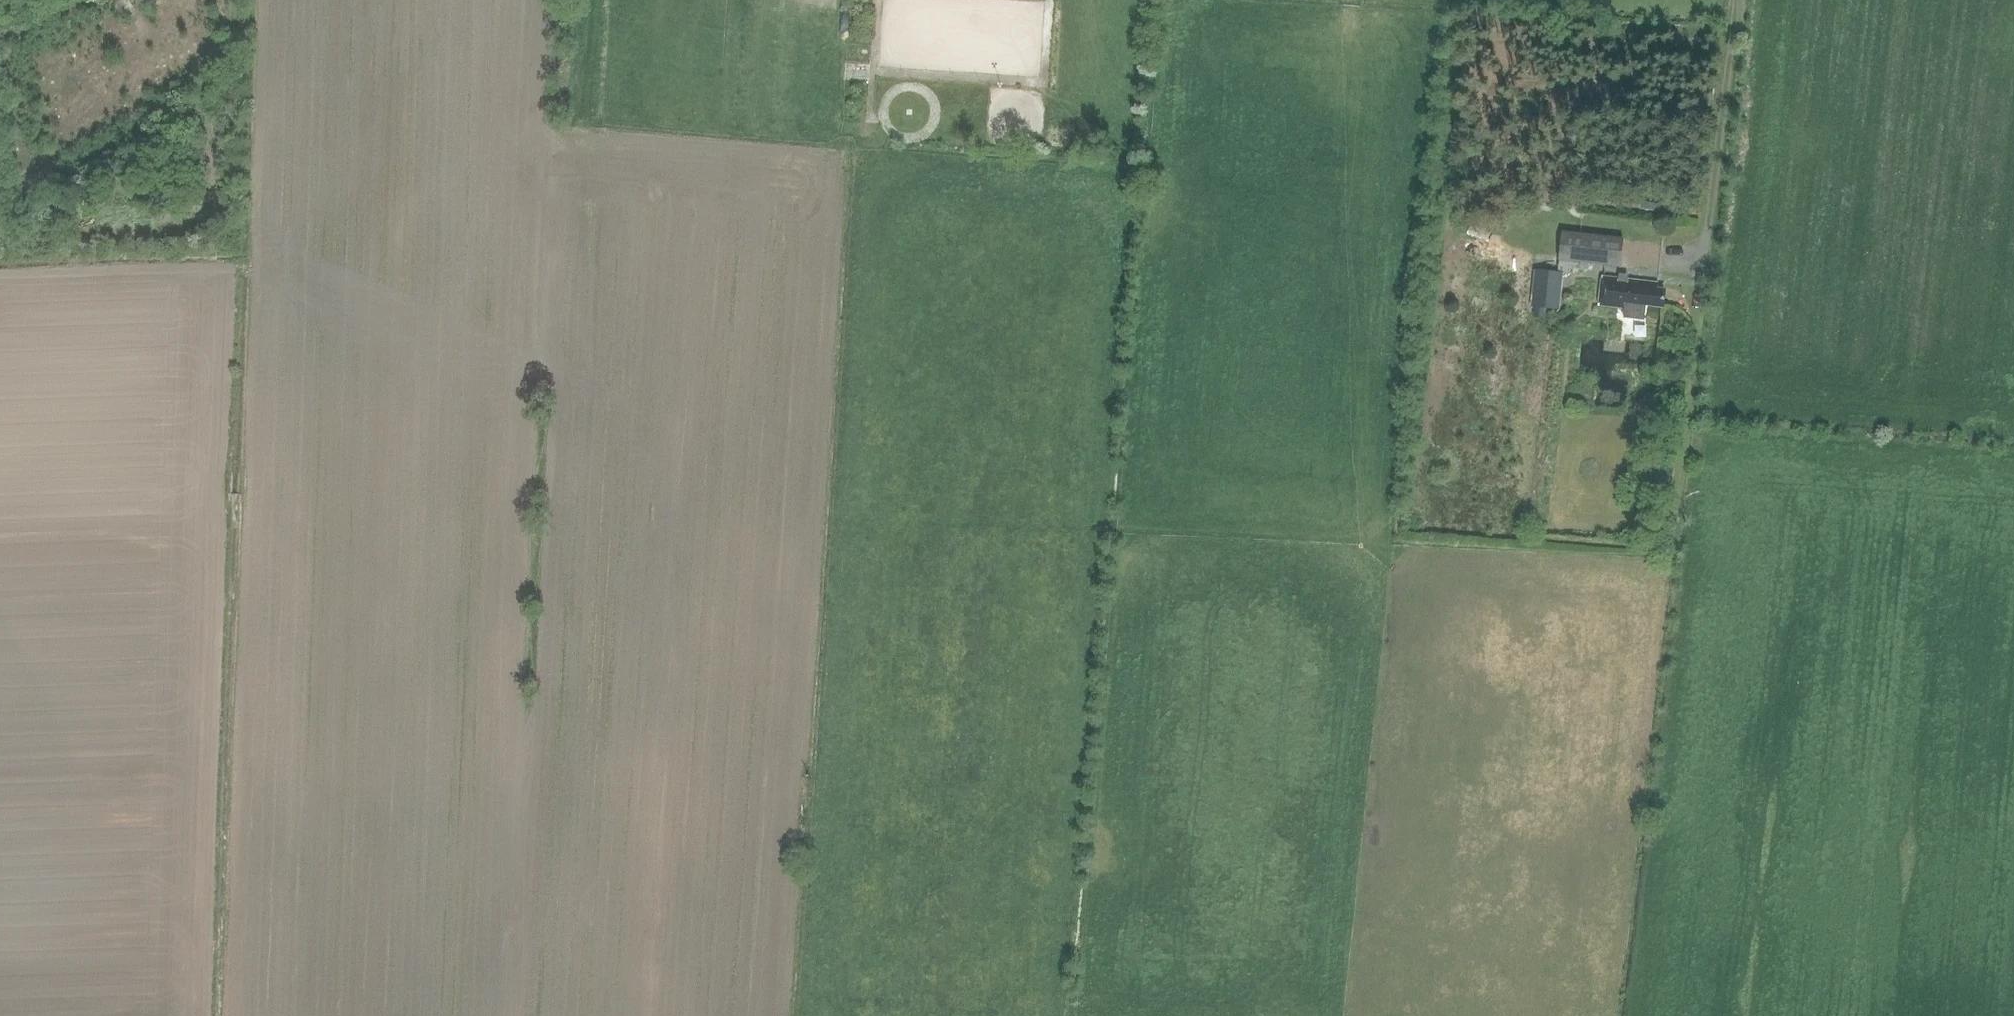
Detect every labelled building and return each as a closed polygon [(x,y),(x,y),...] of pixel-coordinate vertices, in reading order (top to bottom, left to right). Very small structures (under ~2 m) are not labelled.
[(1554,205),(1556,195),(1544,192),(1542,203),(1554,205)] [(1666,204),(1640,200),(1639,208),(1665,212),(1666,204)] [(1620,268),(1623,238),(1561,232),(1557,271),(1570,272),(1571,262),(1620,268)] [(1534,269),(1531,294),(1530,307),(1559,309),(1562,272),(1534,269)] [(1627,280),(1628,275),(1618,273),(1617,279),(1602,277),(1599,305),(1623,308),(1622,318),(1644,320),(1645,305),(1661,307),(1663,289),(1656,288),(1657,284),(1627,280)]
